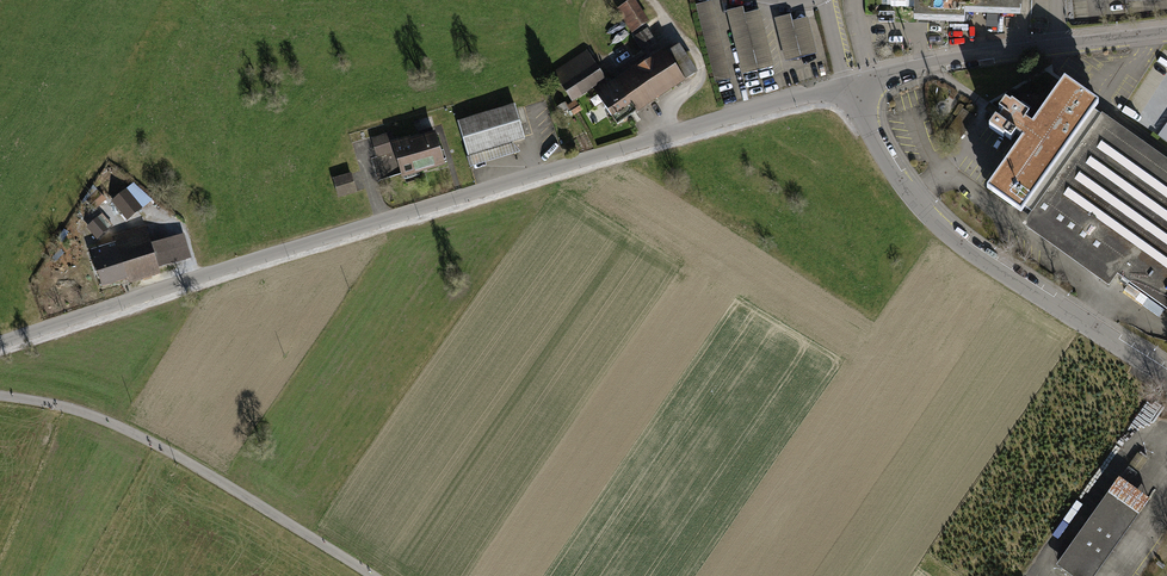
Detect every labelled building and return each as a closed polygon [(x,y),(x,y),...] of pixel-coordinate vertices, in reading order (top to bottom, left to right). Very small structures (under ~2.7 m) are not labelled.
[(621,12),(636,36),(654,24),(639,0),(638,0),(621,12)] [(967,0),(888,0),(888,8),(915,9),(914,22),(966,24),(966,16),(967,0)] [(966,16),(1028,18),(1029,0),(967,0),(966,16)] [(728,14),(743,76),(773,69),(759,13),(744,17),(743,10),(728,14)] [(776,21),(787,64),(816,56),(807,20),(793,24),(791,17),(776,21)] [(607,84),(594,92),(617,128),(699,75),(680,46),(667,54),(665,51),(609,87),(607,84)] [(572,105),(606,83),(587,54),(554,76),(572,105)] [(1093,112),(1098,106),(1065,82),(1032,128),(1025,122),(1029,116),(1012,104),(1010,106),(1005,103),(999,112),(989,105),(983,112),(995,121),(989,130),(1003,139),(1004,138),(1011,142),(1016,135),(1023,140),(987,191),(1026,218),(1020,227),(1106,288),(1114,276),(1166,313),(1166,164),(1093,112)] [(576,103),(568,109),(574,119),(578,116),(582,113),(576,103)] [(545,104),(523,111),(531,139),(554,132),(545,104)] [(515,107),(457,125),(468,158),(525,141),(515,107)] [(388,135),(371,141),(377,161),(394,155),(401,181),(445,167),(435,136),(421,141),(419,135),(391,144),(388,135)] [(351,175),(333,180),(339,200),(357,195),(351,175)] [(129,192),(113,204),(129,224),(145,212),(129,192)] [(110,212),(102,219),(111,229),(119,223),(110,212)] [(101,220),(88,231),(100,245),(113,234),(101,220)] [(119,243),(91,252),(104,291),(130,282),(132,287),(163,277),(152,243),(151,243),(147,230),(118,239),(119,243)] [(1056,565),(1071,575),(1094,575),(1150,499),(1119,477),(1056,565)]
